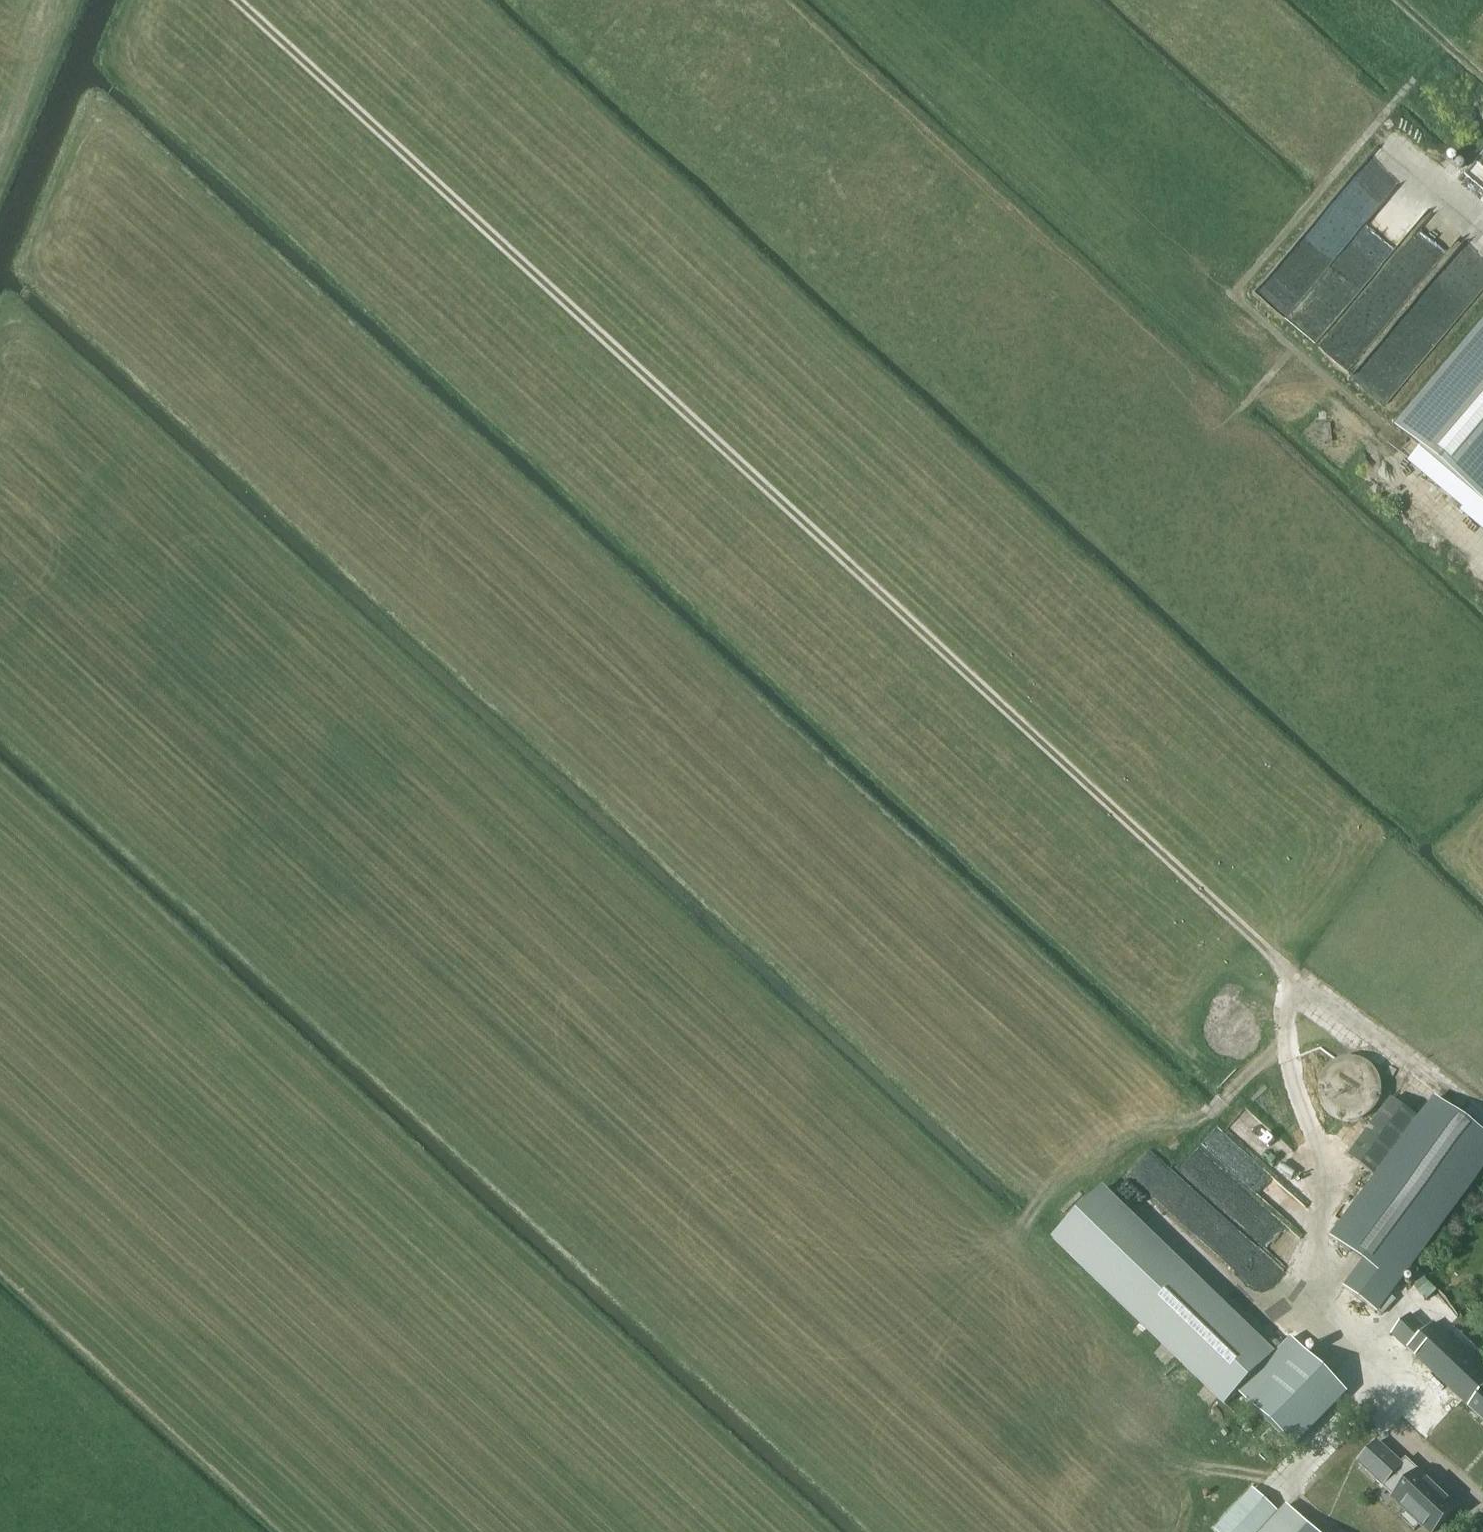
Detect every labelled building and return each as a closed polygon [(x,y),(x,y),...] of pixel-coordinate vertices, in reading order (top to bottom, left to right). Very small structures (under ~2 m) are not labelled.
[(1396,428),(1482,501),(1482,325),(1396,428)] [(1384,1091),(1384,1084),(1382,1079),(1379,1072),(1375,1068),(1370,1064),(1365,1060),(1359,1058),(1353,1058),(1347,1058),(1339,1060),(1334,1062),(1329,1066),(1324,1072),(1321,1077),(1319,1083),(1318,1090),(1319,1096),(1321,1103),(1323,1108),(1327,1113),(1331,1117),(1337,1121),(1342,1122),(1349,1124),(1356,1123),(1362,1122),(1369,1119),(1375,1114),(1379,1109),(1382,1103),(1383,1098),(1384,1091)] [(1386,1107),(1349,1156),(1375,1175),(1411,1126),(1418,1117),(1392,1098),(1386,1107)] [(1332,1238),(1365,1262),(1346,1288),(1377,1311),(1482,1169),(1482,1134),(1437,1099),(1332,1238)] [(1054,1239),(1053,1240),(1139,1324),(1145,1330),(1161,1344),(1179,1362),(1225,1406),(1227,1404),(1239,1392),(1276,1353),(1104,1187),(1054,1239)] [(1422,1305),(1430,1297),(1417,1285),(1409,1293),(1422,1305)] [(1392,1333),(1471,1408),(1477,1413),(1482,1419),(1482,1368),(1434,1324),(1427,1331),(1409,1314),(1392,1333)] [(1276,1353),(1239,1392),(1251,1404),(1295,1447),(1348,1392),(1304,1349),(1291,1337),(1276,1353)] [(1357,1463),(1394,1497),(1392,1500),(1406,1513),(1401,1519),(1415,1531),(1420,1526),(1426,1531),(1437,1531),(1459,1508),(1406,1459),(1402,1463),(1378,1441),(1357,1463)] [(1262,1531),(1317,1531),(1310,1525),(1287,1504),(1262,1531)]
